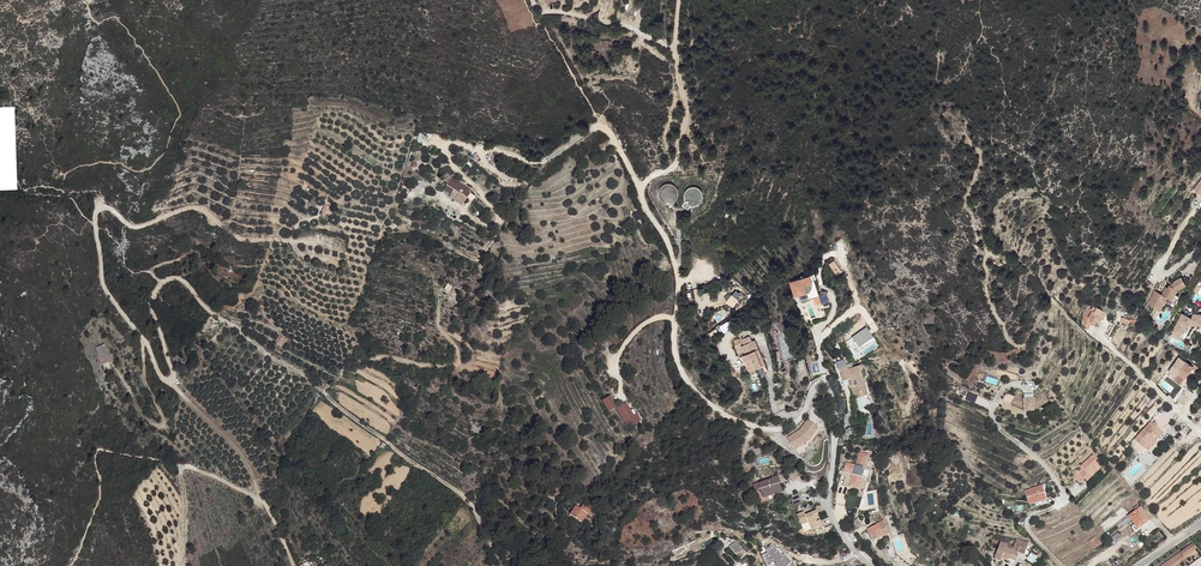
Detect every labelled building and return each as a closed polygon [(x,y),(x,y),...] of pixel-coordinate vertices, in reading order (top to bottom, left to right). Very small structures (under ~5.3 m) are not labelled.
[(693,194),(693,193),(693,191),(693,189),(693,187),(692,186),(691,184),(689,183),(688,182),(686,182),(684,182),(683,182),(681,182),(679,183),(678,184),(677,186),(676,187),(675,189),(675,191),(675,193),(676,194),(677,196),(678,197),(679,198),(681,199),(682,200),(684,200),(686,200),(688,199),(689,198),(691,197),(692,196),(693,194)] [(459,203),(462,196),(458,194),(454,202),(463,207),(464,205),(459,203)] [(467,198),(462,196),(459,203),(464,205),(467,198)] [(836,277),(842,273),(834,261),(828,265),(836,277)] [(1154,293),(1147,306),(1161,313),(1165,304),(1174,308),(1180,298),(1176,296),(1178,292),(1187,286),(1181,279),(1174,284),(1171,288),(1169,287),(1167,289),(1166,288),(1162,296),(1154,293)] [(809,282),(790,288),(797,310),(816,304),(811,288),(809,282)] [(452,287),(447,284),(444,289),(450,292),(452,287)] [(1197,293),(1200,287),(1198,285),(1196,284),(1192,291),(1194,292),(1197,293)] [(745,295),(738,293),(734,300),(742,303),(742,302),(747,304),(749,299),(744,297),(745,295)] [(1088,330),(1092,334),(1096,327),(1092,325),(1098,312),(1096,311),(1094,314),(1091,313),(1085,324),(1088,330)] [(1098,312),(1092,325),(1096,327),(1098,328),(1103,320),(1104,321),(1106,322),(1109,315),(1099,311),(1098,312)] [(1183,315),(1176,330),(1183,334),(1185,335),(1190,325),(1191,326),(1200,326),(1200,315),(1195,315),(1192,320),(1183,315)] [(723,332),(736,323),(732,317),(719,326),(723,332)] [(285,337),(279,334),(275,342),(280,345),(285,337)] [(742,356),(744,361),(750,372),(759,370),(758,365),(762,364),(756,344),(754,344),(752,339),(744,342),(745,347),(742,348),(744,355),(742,356)] [(105,346),(96,348),(99,366),(108,364),(105,346)] [(848,358),(837,360),(838,372),(846,372),(849,371),(849,376),(850,379),(847,380),(848,394),(856,392),(856,388),(858,387),(858,384),(866,384),(864,373),(862,373),(861,367),(864,367),(863,360),(853,362),(854,367),(850,367),(848,362),(848,358)] [(1180,359),(1169,376),(1181,384),(1186,378),(1193,368),(1180,359)] [(750,372),(752,375),(755,375),(764,372),(762,364),(758,365),(759,370),(750,372)] [(867,391),(866,384),(858,384),(858,387),(856,388),(856,392),(867,391)] [(969,392),(966,400),(974,403),(977,395),(969,392)] [(1184,394),(1178,401),(1185,405),(1190,398),(1184,394)] [(615,395),(607,400),(613,409),(621,404),(615,395)] [(1014,399),(1010,407),(1022,413),(1022,415),(1033,414),(1033,412),(1045,404),(1040,396),(1032,401),(1021,402),(1014,399)] [(631,401),(622,406),(631,421),(640,416),(642,420),(646,417),(642,411),(638,413),(631,401)] [(621,404),(613,409),(616,413),(619,411),(630,428),(634,425),(631,421),(622,406),(621,404)] [(1163,412),(1157,418),(1164,425),(1170,419),(1163,412)] [(640,416),(631,421),(634,425),(642,420),(640,416)] [(800,430),(788,437),(796,449),(810,440),(820,428),(808,420),(800,430)] [(1153,422),(1137,439),(1147,449),(1151,445),(1150,443),(1158,435),(1160,436),(1164,432),(1153,422)] [(1189,426),(1181,433),(1184,435),(1186,437),(1194,431),(1189,426)] [(1151,445),(1147,449),(1150,452),(1158,443),(1157,442),(1161,438),(1160,436),(1158,435),(1150,443),(1151,445)] [(856,462),(866,464),(869,454),(859,451),(856,462)] [(1094,455),(1077,470),(1081,474),(1087,480),(1092,477),(1091,475),(1100,466),(1095,460),(1097,458),(1094,455)] [(852,474),(849,485),(859,488),(865,466),(846,461),(843,471),(852,474)] [(1076,468),(1071,473),(1076,478),(1081,474),(1077,470),(1076,468)] [(798,472),(789,475),(790,477),(795,484),(802,482),(798,472)] [(759,484),(753,486),(755,493),(760,492),(762,499),(772,496),(772,497),(783,495),(780,480),(773,481),(773,482),(760,485),(759,484)] [(1043,485),(1026,490),(1031,508),(1048,503),(1043,485)] [(802,497),(793,500),(794,501),(796,506),(805,503),(802,497)] [(585,514),(574,506),(568,516),(579,523),(585,514)] [(1124,506),(1098,521),(1103,530),(1129,514),(1124,506)] [(1135,510),(1128,516),(1131,521),(1138,529),(1149,519),(1140,507),(1139,507),(1135,510)] [(799,512),(793,515),(798,526),(810,529),(806,523),(808,520),(813,511),(811,509),(804,513),(801,515),(800,513),(799,512)] [(819,510),(815,518),(818,517),(819,518),(824,516),(819,510)] [(815,518),(813,522),(817,526),(826,521),(824,516),(819,518),(818,517),(815,518)] [(1128,516),(1117,525),(1120,529),(1131,521),(1128,516)] [(878,520),(867,528),(873,540),(889,532),(886,525),(882,518),(878,520)] [(810,529),(798,526),(800,528),(796,533),(803,538),(810,529)] [(903,531),(899,533),(901,537),(907,549),(901,551),(899,552),(900,554),(914,562),(920,554),(912,549),(903,531)] [(1096,536),(1090,540),(1091,543),(1092,542),(1097,548),(1102,544),(1096,536)] [(1015,539),(1011,550),(1017,552),(1018,547),(1025,550),(1027,544),(1015,539)] [(1001,542),(994,559),(999,561),(1001,558),(1007,561),(1008,558),(1014,561),(1018,552),(1011,550),(1005,547),(1006,544),(1001,542)] [(1161,565),(1172,565),(1198,548),(1193,544),(1161,565)]
